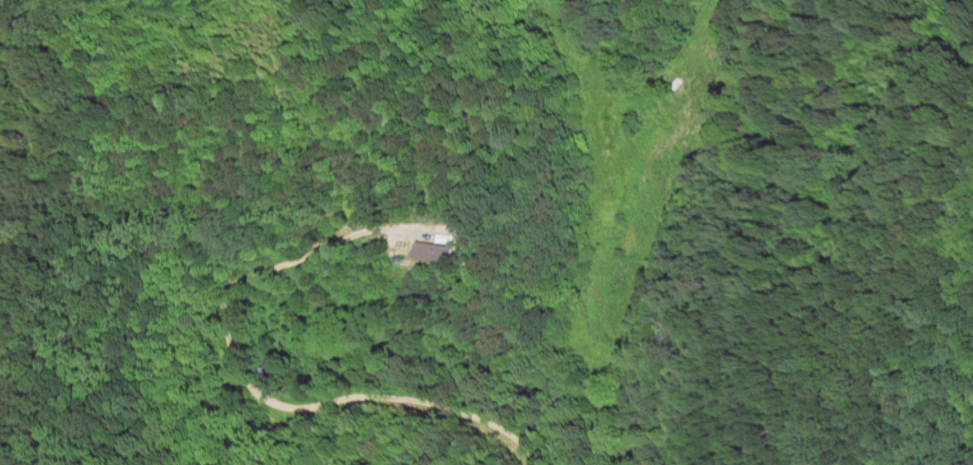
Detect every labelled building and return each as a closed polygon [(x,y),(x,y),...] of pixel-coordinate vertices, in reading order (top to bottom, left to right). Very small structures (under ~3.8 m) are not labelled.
[(424,233),(426,242),(440,240),(439,231),(424,233)]
